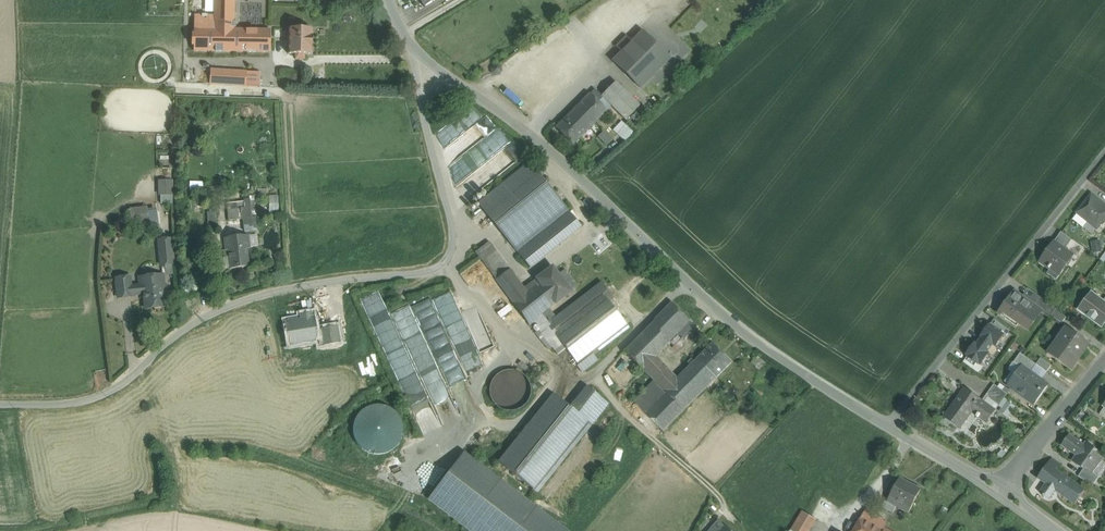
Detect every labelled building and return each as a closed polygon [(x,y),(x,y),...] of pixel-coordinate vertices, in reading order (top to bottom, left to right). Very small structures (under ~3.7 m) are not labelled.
[(215,17),(195,16),(194,50),(269,52),(269,30),(233,29),(234,0),(215,0),(215,17)] [(312,30),(289,30),(288,55),(312,55),(312,30)] [(669,58),(643,32),(613,62),(640,88),(669,58)] [(491,72),(492,75),(495,76),(498,76),(500,74),(501,71),(500,67),(497,65),(493,66),(491,68),(491,72)] [(245,72),(212,70),(212,84),(244,86),(245,72)] [(615,82),(601,96),(595,89),(590,94),(606,110),(611,106),(625,120),(640,106),(615,82)] [(590,94),(570,114),(579,123),(581,121),(585,125),(591,119),(595,122),(606,110),(590,94)] [(579,123),(570,114),(556,128),(572,144),(595,122),(591,119),(585,125),(581,121),(579,123)] [(635,133),(629,125),(618,132),(624,140),(635,133)] [(529,161),(478,203),(517,251),(568,210),(529,161)] [(172,181),(160,181),(160,195),(173,195),(172,181)] [(1092,195),(1077,213),(1097,229),(1104,219),(1104,206),(1092,195)] [(278,212),(278,197),(269,197),(269,212),(278,212)] [(237,201),(241,209),(246,207),(242,199),(237,201)] [(148,220),(147,208),(131,210),(133,222),(148,220)] [(245,209),(228,211),(228,221),(246,219),(245,209)] [(568,210),(517,251),(530,267),(581,227),(568,210)] [(217,212),(207,213),(209,231),(218,230),(217,212)] [(248,236),(225,239),(226,251),(229,250),(231,269),(249,267),(247,248),(250,248),(248,236)] [(171,239),(158,240),(161,266),(174,264),(171,239)] [(1084,249),(1072,240),(1064,251),(1071,256),(1070,256),(1076,261),(1084,249)] [(489,242),(475,252),(496,280),(506,273),(492,254),(496,251),(489,242)] [(1064,251),(1053,243),(1048,251),(1049,252),(1042,263),(1040,262),(1040,263),(1050,270),(1053,267),(1059,271),(1070,256),(1071,256),(1064,251)] [(552,267),(536,279),(539,283),(555,303),(555,304),(571,292),(552,267)] [(527,292),(510,270),(506,273),(496,280),(523,317),(529,324),(532,321),(541,314),(555,303),(539,283),(527,292)] [(164,275),(139,278),(140,285),(141,295),(144,294),(146,309),(164,307),(162,288),(165,288),(164,275)] [(130,277),(116,279),(118,298),(132,297),(132,295),(131,286),(130,277)] [(140,285),(131,286),(132,295),(141,295),(140,285)] [(1034,306),(1015,292),(1002,311),(1028,329),(1041,312),(1041,311),(1034,306)] [(557,326),(555,324),(551,327),(541,314),(532,321),(558,355),(567,348),(580,366),(629,328),(601,293),(557,326)] [(1092,295),(1087,303),(1088,304),(1083,311),(1101,324),(1104,318),(1104,305),(1102,302),(1092,295)] [(1056,309),(1040,297),(1034,306),(1041,311),(1041,312),(1050,318),(1051,316),(1056,310),(1056,309)] [(672,303),(624,352),(642,370),(656,357),(679,333),(691,321),(672,303)] [(1066,317),(1056,310),(1051,316),(1062,324),(1066,317)] [(316,331),(314,317),(312,317),(311,313),(300,315),(301,319),(286,322),(290,345),(319,341),(320,345),(324,344),(322,330),(316,331)] [(523,317),(513,324),(519,332),(529,324),(523,317)] [(1010,332),(994,320),(990,325),(1006,337),(1010,332)] [(691,321),(679,333),(685,340),(697,327),(691,321)] [(1004,337),(990,326),(966,356),(980,368),(990,355),(986,352),(993,343),(997,346),(1004,337)] [(338,327),(322,330),(324,344),(340,342),(338,327)] [(1090,344),(1067,327),(1057,341),(1080,358),(1090,344)] [(1080,358),(1057,341),(1048,354),(1071,370),(1080,358)] [(732,362),(713,343),(697,360),(716,378),(732,362)] [(1036,364),(1020,353),(1014,362),(1022,369),(1023,368),(1030,373),(1036,364)] [(679,379),(656,357),(642,370),(654,382),(665,392),(679,379)] [(1051,366),(1041,358),(1036,364),(1047,372),(1051,366)] [(679,379),(665,392),(684,411),(716,378),(697,360),(679,379)] [(1041,381),(1047,372),(1036,364),(1030,373),(1041,381)] [(1030,373),(1023,368),(1022,369),(1010,386),(1034,403),(1034,402),(1033,401),(1040,392),(1041,393),(1046,385),(1041,381),(1030,373)] [(529,398),(531,390),(529,382),(525,376),(518,371),(510,370),(502,371),(496,376),(491,383),(490,390),(491,398),(496,405),(503,409),(510,411),(518,409),(525,404),(529,398)] [(654,382),(634,403),(646,415),(665,392),(654,382)] [(996,386),(988,398),(999,406),(1007,394),(996,386)] [(553,394),(499,462),(537,493),(606,407),(584,389),(569,407),(553,394)] [(981,399),(967,389),(961,397),(960,396),(944,418),(960,429),(974,409),(979,413),(976,417),(979,419),(980,417),(987,423),(995,411),(980,400),(981,399)] [(665,392),(646,415),(664,432),(684,411),(665,392)] [(999,406),(988,398),(985,401),(997,409),(999,406)] [(351,416),(365,458),(407,443),(392,401),(351,416)] [(1016,407),(1007,401),(1000,412),(1008,418),(1016,407)] [(1065,440),(1099,464),(1103,459),(1090,449),(1093,447),(1086,442),(1084,444),(1070,434),(1065,440)] [(1099,464),(1065,440),(1061,446),(1076,456),(1073,459),(1079,463),(1077,465),(1083,469),(1084,470),(1085,468),(1093,474),(1093,473),(1099,464)] [(459,445),(423,493),(474,530),(563,530),(567,525),(459,445)] [(1052,458),(1044,469),(1052,475),(1056,469),(1057,469),(1061,464),(1052,458)] [(1093,474),(1085,468),(1084,470),(1083,469),(1078,476),(1092,486),(1099,477),(1093,473),(1093,474)] [(1057,469),(1056,469),(1052,475),(1044,469),(1037,479),(1045,484),(1039,492),(1044,495),(1043,496),(1045,498),(1045,497),(1050,500),(1056,492),(1074,505),(1085,490),(1057,469)] [(912,487),(899,480),(887,502),(896,507),(909,513),(921,490),(912,486),(912,487)] [(896,507),(887,502),(885,501),(882,508),(892,513),(896,507)] [(863,517),(862,517),(854,530),(887,530),(884,529),(885,527),(882,525),(884,521),(866,511),(863,517)] [(803,512),(792,530),(810,530),(816,520),(803,512)] [(709,530),(731,530),(718,520),(709,530)]
